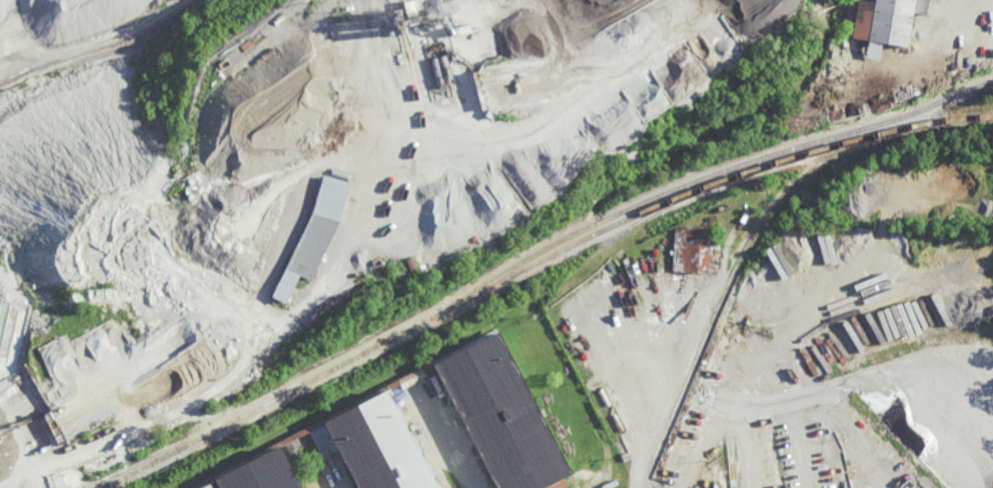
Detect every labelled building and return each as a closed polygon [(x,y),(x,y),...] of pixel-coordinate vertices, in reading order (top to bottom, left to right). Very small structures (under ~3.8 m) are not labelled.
[(851,36),(857,0),(875,3),(875,0),(929,0),(926,14),(913,12),(908,44),(882,40),(879,59),(866,56),(869,39),(851,36)] [(365,40),(339,35),(341,21),(368,27),(365,40)] [(339,57),(338,52),(363,46),(364,51),(339,57)] [(352,67),(349,56),(366,52),(369,63),(352,67)] [(323,80),(308,79),(308,61),(323,61),(323,80)] [(339,91),(326,90),(326,77),(339,77),(339,91)] [(320,173),(310,172),(319,91),(329,93),(320,173)] [(312,280),(301,275),(287,303),(273,296),(315,210),(325,173),(353,181),(341,221),(312,280)] [(712,250),(718,250),(717,259),(711,259),(710,272),(672,270),(675,228),(685,228),(685,225),(713,227),(712,250)] [(571,473),(543,487),(497,487),(482,459),(474,463),(456,428),(465,423),(434,362),(497,330),(571,473)] [(393,389),(444,487),(360,487),(340,449),(324,458),(310,432),(393,389)] [(291,466),(302,487),(204,487),(298,439),(301,445),(298,447),(304,460),(291,466)] [(564,480),(547,487),(567,487),(568,487),(564,480)]
